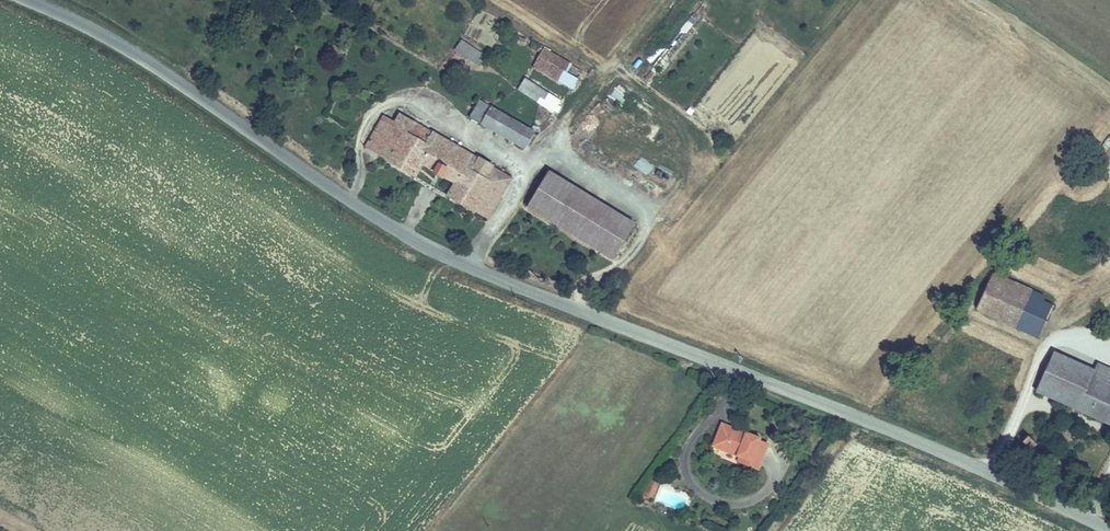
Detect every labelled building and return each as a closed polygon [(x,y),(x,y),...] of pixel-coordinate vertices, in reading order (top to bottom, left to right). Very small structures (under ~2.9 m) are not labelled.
[(685,35),(698,17),(691,13),(679,31),(685,35)] [(459,40),(453,52),(478,64),(484,52),(459,40)] [(571,91),(582,76),(544,52),(534,66),(571,91)] [(554,114),(562,102),(527,79),(519,90),(554,114)] [(618,86),(610,95),(620,104),(628,95),(618,86)] [(523,151),(533,134),(480,101),(470,119),(523,151)] [(488,218),(509,180),(389,110),(368,147),(415,175),(424,165),(436,172),(434,175),(442,179),(445,177),(457,184),(450,196),(488,218)] [(647,175),(654,164),(640,155),(633,166),(647,175)] [(614,258),(636,222),(549,172),(529,208),(614,258)] [(994,319),(1011,283),(994,275),(977,311),(994,319)] [(1028,333),(1041,302),(1043,296),(1011,283),(994,319),(1028,333)] [(1054,307),(1041,302),(1028,333),(1040,339),(1054,307)] [(1092,371),(1054,354),(1037,392),(1075,409),(1092,371)] [(1098,364),(1094,371),(1091,380),(1109,388),(1109,369),(1098,364)] [(1109,424),(1109,388),(1091,380),(1094,371),(1092,371),(1075,409),(1109,424)] [(716,448),(740,457),(747,460),(745,465),(758,470),(766,446),(760,443),(759,441),(724,427),(716,448)] [(747,460),(740,457),(737,463),(745,465),(747,460)] [(651,500),(659,484),(650,479),(642,495),(651,500)] [(683,510),(687,497),(662,488),(657,501),(683,510)]
